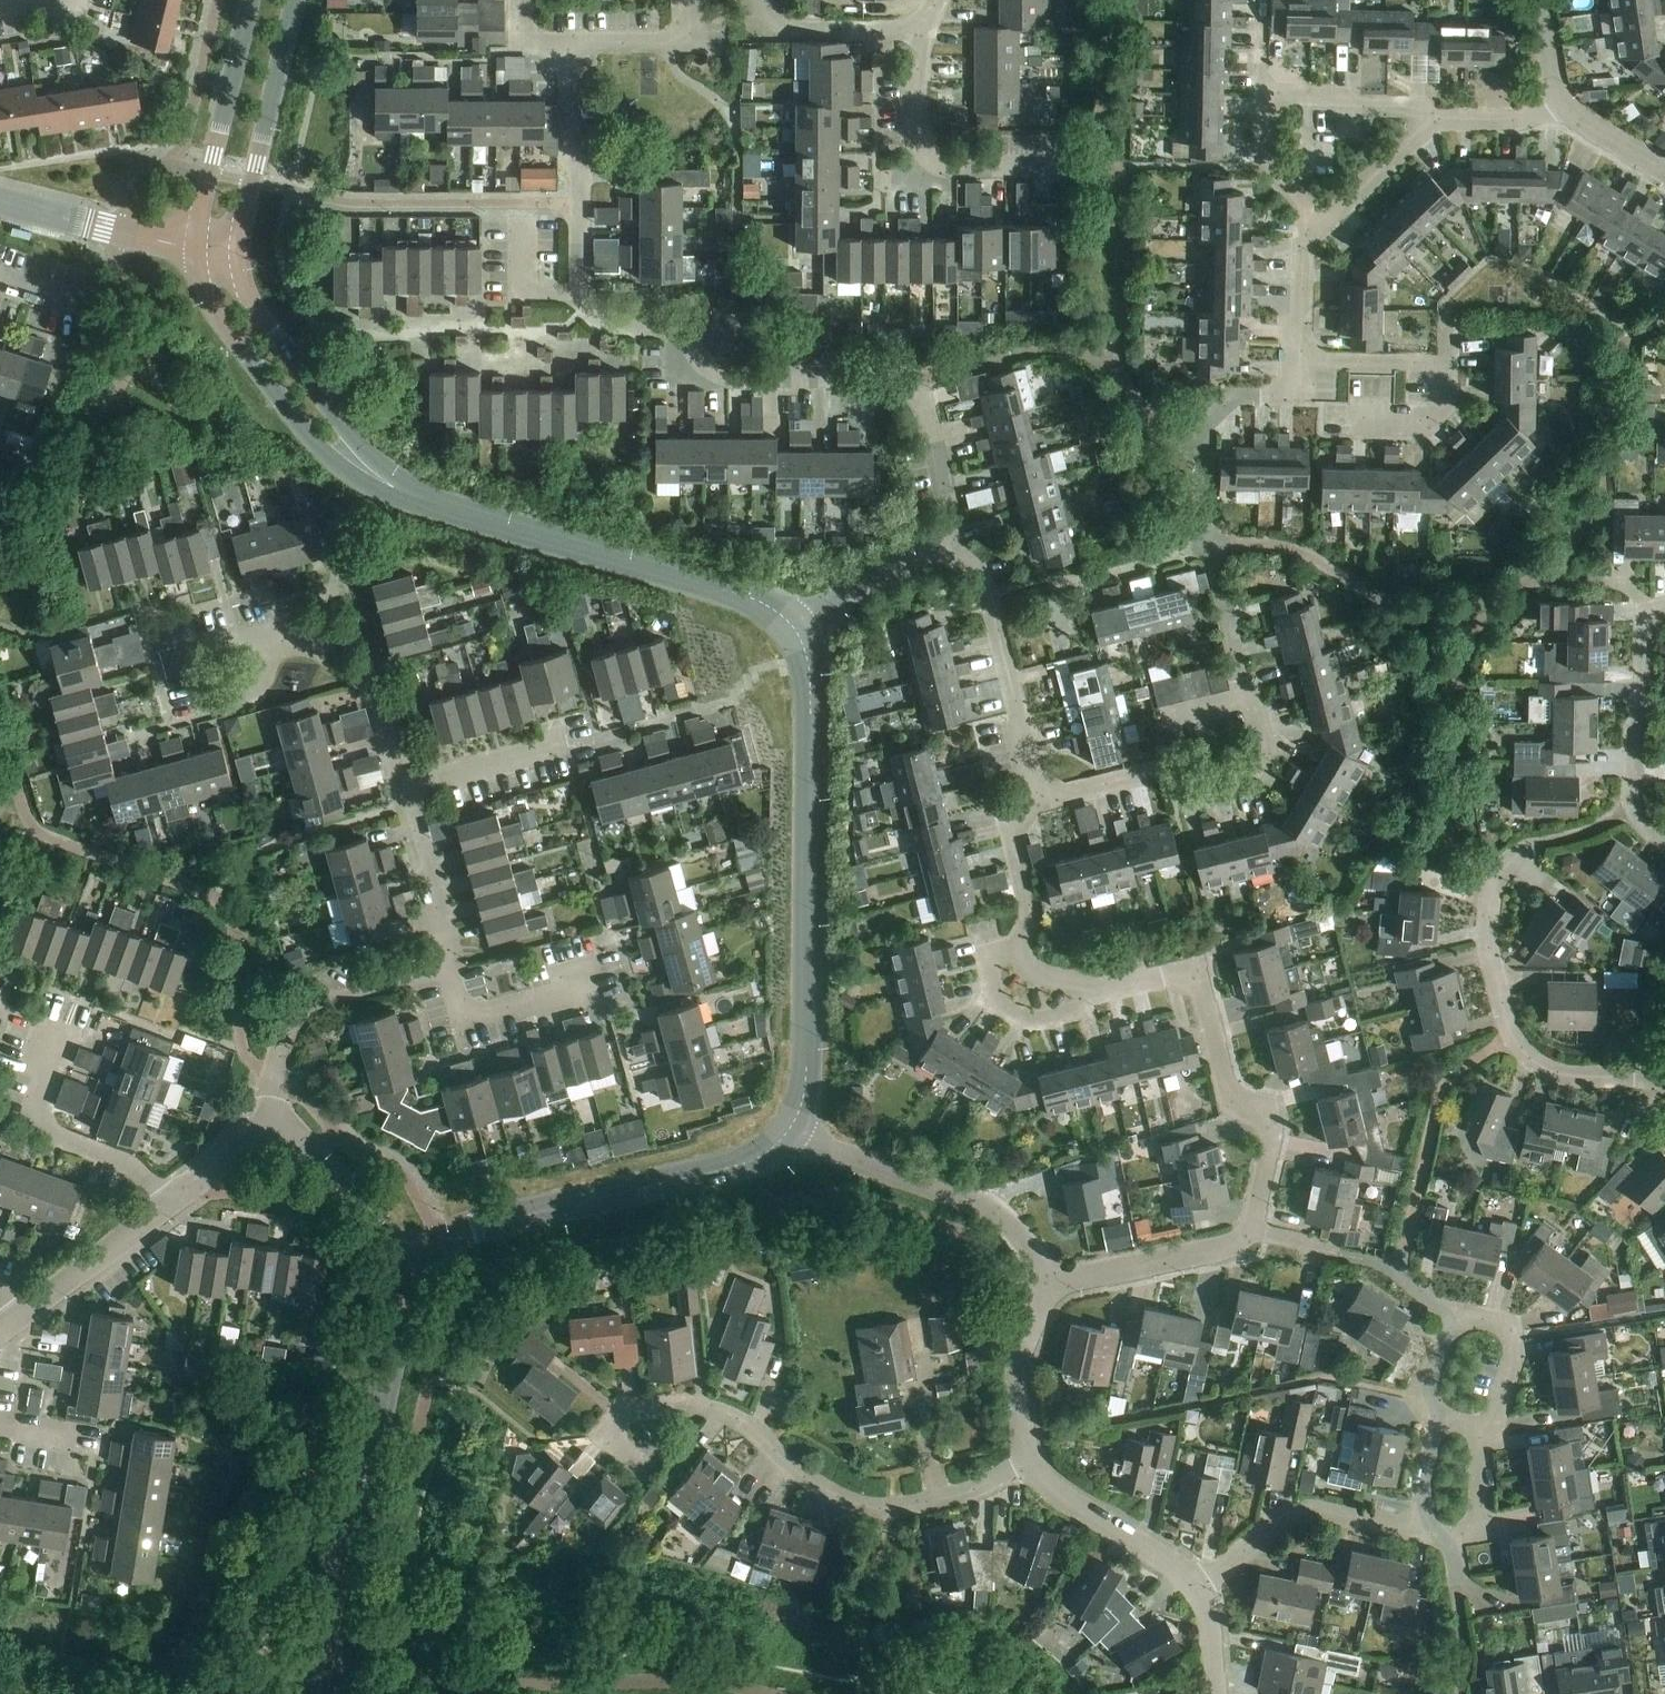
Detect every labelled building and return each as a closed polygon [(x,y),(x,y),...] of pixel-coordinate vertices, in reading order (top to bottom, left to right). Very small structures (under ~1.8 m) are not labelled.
[(137,16),(174,25),(180,0),(141,0),(137,16)] [(417,13),(478,14),(478,3),(458,3),(458,0),(417,0),(417,13)] [(1000,27),(1018,28),(1043,28),(1043,8),(1049,8),(1049,0),(1000,0),(1000,27)] [(1189,22),(1230,23),(1230,17),(1231,3),(1246,3),(1246,0),(1189,0),(1189,22)] [(1310,40),(1311,0),(1271,0),(1271,28),(1286,28),(1285,39),(1310,40)] [(1349,41),(1349,11),(1335,10),(1336,0),(1311,0),(1310,40),(1349,41)] [(1609,11),(1650,5),(1651,10),(1661,9),(1661,0),(1608,0),(1609,11)] [(1609,11),(1613,35),(1654,29),(1651,10),(1650,5),(1609,11)] [(1363,52),(1387,53),(1388,11),(1349,11),(1349,41),(1363,41),(1363,52)] [(1387,53),(1426,54),(1427,23),(1413,23),(1413,12),(1388,11),(1387,53)] [(478,14),(417,13),(417,38),(458,38),(458,24),(478,24),(478,14)] [(174,25),(137,16),(131,41),(168,50),(174,25)] [(1521,37),(1522,16),(1505,16),(1505,37),(1521,37)] [(1189,22),(1188,45),(1188,46),(1223,46),(1223,47),(1230,47),(1230,27),(1245,27),(1245,17),(1230,17),(1230,23),(1189,22)] [(1440,65),(1464,66),(1465,24),(1427,23),(1426,54),(1440,54),(1440,65)] [(1465,24),(1464,66),(1504,66),(1504,36),(1490,36),(1490,25),(1465,24)] [(99,40),(102,29),(92,27),(90,38),(99,40)] [(976,27),(976,55),(1042,56),(1042,46),(1028,46),(1028,47),(1018,47),(1018,28),(1000,27),(976,27)] [(1645,79),(1664,51),(1661,48),(1657,49),(1654,29),(1613,35),(1617,59),(1629,57),(1631,68),(1631,69),(1645,79)] [(1595,38),(1583,40),(1585,52),(1597,50),(1595,38)] [(810,57),(810,80),(872,80),(872,69),(851,69),(851,55),(847,55),(847,42),(794,42),(794,57),(810,57)] [(1182,45),(1182,70),(1223,70),(1223,47),(1223,46),(1188,46),(1188,45),(1182,45)] [(71,46),(56,48),(58,66),(73,64),(71,46)] [(741,79),(755,80),(757,49),(742,48),(741,79)] [(1664,94),(1664,51),(1645,79),(1664,94)] [(1132,54),(1131,68),(1142,69),(1142,54),(1132,54)] [(976,55),(976,83),(1018,84),(1018,64),(1042,64),(1042,56),(976,55)] [(472,142),(496,142),(496,101),(483,101),(483,71),(480,71),(480,66),(472,66),(472,67),(472,80),(472,142)] [(400,128),(401,128),(400,88),(386,88),(386,67),(375,67),(375,136),(379,140),(400,140),(400,128)] [(401,128),(424,128),(424,67),(413,67),(413,88),(400,88),(401,128)] [(424,128),(447,128),(448,128),(448,101),(448,87),(435,88),(434,67),(424,67),(424,128)] [(447,142),(472,142),(472,80),(472,67),(461,67),(461,101),(448,101),(448,128),(447,128),(447,142)] [(1142,69),(1131,68),(1131,83),(1142,84),(1142,69)] [(161,90),(169,77),(156,70),(149,83),(161,90)] [(1182,70),(1181,94),(1222,94),(1223,70),(1182,70)] [(137,80),(111,84),(117,122),(142,118),(137,80)] [(496,142),(521,142),(521,80),(509,80),(509,101),(496,101),(496,142)] [(521,80),(521,142),(543,142),(543,149),(550,155),(558,155),(558,105),(545,105),(545,101),(531,101),(531,80),(521,80)] [(810,80),(810,104),(838,104),(838,105),(851,105),(851,91),(872,91),(872,80),(810,80)] [(753,99),(753,83),(744,83),(744,99),(753,99)] [(1018,84),(976,83),(976,112),(1024,112),(1024,103),(1018,103),(1018,84)] [(34,84),(8,88),(13,126),(39,122),(40,122),(36,96),(34,84)] [(111,84),(86,88),(91,125),(117,122),(111,84)] [(0,90),(0,128),(13,126),(8,88),(0,90)] [(86,88),(61,92),(66,129),(91,125),(86,88)] [(61,92),(36,96),(40,122),(39,122),(41,133),(66,129),(61,92)] [(1181,94),(1181,118),(1222,119),(1222,94),(1181,94)] [(1130,117),(1141,117),(1141,102),(1131,102),(1130,117)] [(796,104),(796,128),(858,128),(858,117),(838,117),(838,105),(838,104),(810,104),(796,104)] [(1640,114),(1631,127),(1644,135),(1653,122),(1640,114)] [(755,116),(741,117),(742,128),(756,127),(755,116)] [(1222,119),(1181,118),(1180,142),(1191,143),(1191,157),(1221,158),(1222,119)] [(796,128),(797,152),(838,152),(838,139),(858,139),(858,128),(796,128)] [(1660,134),(1654,142),(1664,151),(1664,137),(1660,134)] [(1515,160),(1496,159),(1495,201),(1519,201),(1520,160),(1526,160),(1526,145),(1516,145),(1515,160)] [(797,152),(797,176),(858,176),(858,166),(838,166),(838,152),(797,152)] [(1471,170),(1451,170),(1463,200),(1495,201),(1496,159),(1471,159),(1471,170)] [(1545,161),(1526,160),(1520,160),(1519,201),(1554,202),(1562,172),(1545,172),(1545,161)] [(743,161),(743,176),(761,176),(761,161),(743,161)] [(433,166),(432,184),(447,185),(447,166),(433,166)] [(620,196),(620,207),(682,207),(682,186),(709,186),(709,169),(673,169),(673,182),(641,182),(641,196),(620,196)] [(1428,173),(1410,191),(1438,220),(1456,204),(1458,206),(1463,200),(1451,170),(1437,183),(1428,173)] [(1577,181),(1562,172),(1554,202),(1583,220),(1604,184),(1583,172),(1577,181)] [(797,176),(797,200),(838,200),(838,187),(858,187),(858,176),(797,176)] [(1200,178),(1199,217),(1241,218),(1241,212),(1241,193),(1229,193),(1229,179),(1200,178)] [(399,192),(399,180),(375,179),(375,191),(399,192)] [(533,191),(533,184),(527,179),(521,179),(521,191),(533,191)] [(1619,194),(1604,184),(1583,220),(1603,232),(1619,207),(1625,198),(1628,200),(1636,186),(1627,181),(1619,194)] [(484,191),(484,182),(472,182),(472,191),(484,191)] [(957,225),(957,280),(982,280),(982,266),(981,266),(981,205),(981,198),(981,182),(966,182),(966,206),(971,206),(971,218),(958,218),(958,225),(957,225)] [(1005,225),(1005,266),(1029,266),(1029,205),(1027,205),(1027,182),(1016,182),(1016,205),(1019,205),(1019,225),(1005,225)] [(761,199),(760,184),(744,184),(744,199),(761,199)] [(1410,191),(1392,207),(1421,237),(1438,220),(1410,191)] [(1647,198),(1641,208),(1649,213),(1654,216),(1660,205),(1647,198)] [(797,217),(797,224),(838,224),(838,216),(838,200),(797,200),(789,200),(789,214),(797,214),(797,217)] [(981,266),(982,266),(1005,266),(1005,225),(992,225),(992,205),(981,205),(981,266)] [(1029,205),(1029,266),(1054,266),(1054,227),(1059,227),(1059,205),(1029,205)] [(1632,215),(1619,207),(1603,232),(1597,242),(1618,254),(1639,219),(1644,222),(1649,213),(1641,208),(1638,205),(1632,215)] [(640,218),(640,231),(682,231),(682,207),(620,207),(620,218),(640,218)] [(1392,207),(1375,224),(1404,254),(1421,237),(1392,207)] [(1199,241),(1210,242),(1210,241),(1240,242),(1240,241),(1240,226),(1251,227),(1252,212),(1241,212),(1241,218),(1199,217),(1199,241)] [(728,229),(728,217),(718,217),(719,230),(728,229)] [(861,239),(861,280),(885,280),(885,239),(872,239),(872,218),(861,218),(861,239)] [(885,239),(885,280),(909,280),(909,218),(898,218),(898,238),(885,239)] [(909,218),(909,280),(933,280),(933,239),(920,238),(920,218),(909,218)] [(933,239),(933,280),(957,280),(957,225),(958,225),(958,218),(947,218),(947,239),(933,239)] [(430,219),(418,219),(419,228),(430,228),(430,219)] [(1639,219),(1618,254),(1638,267),(1660,232),(1644,222),(1639,219)] [(824,249),(824,280),(837,280),(837,263),(837,239),(838,238),(838,224),(797,224),(797,249),(824,249)] [(1367,251),(1353,264),(1383,277),(1388,272),(1386,270),(1404,254),(1375,224),(1357,241),(1367,251)] [(615,255),(620,255),(682,255),(682,231),(640,231),(640,244),(615,244),(615,255)] [(712,252),(730,252),(731,233),(713,232),(712,252)] [(1638,267),(1664,283),(1664,235),(1660,232),(1638,267)] [(1210,242),(1210,265),(1251,266),(1251,260),(1251,247),(1267,247),(1267,236),(1251,236),(1251,241),(1240,241),(1240,242),(1210,241),(1210,242)] [(837,263),(837,280),(861,280),(861,239),(838,238),(837,239),(837,263)] [(383,246),(383,258),(384,258),(384,290),(407,290),(419,290),(432,290),(432,246),(383,246)] [(480,246),(432,246),(432,290),(455,290),(467,290),(480,290),(480,246)] [(1530,258),(1530,249),(1521,249),(1521,258),(1530,258)] [(682,255),(620,255),(620,266),(640,266),(640,280),(682,280),(682,255)] [(716,257),(716,270),(732,270),(732,257),(716,257)] [(359,303),(371,303),(384,303),(384,290),(384,258),(383,258),(335,258),(335,303),(359,303)] [(1210,265),(1209,289),(1251,290),(1251,284),(1251,271),(1266,271),(1266,260),(1251,260),(1251,266),(1210,265)] [(1464,261),(1454,271),(1461,279),(1472,269),(1464,261)] [(1341,284),(1341,309),(1382,310),(1383,277),(1353,264),(1352,284),(1341,284)] [(1461,279),(1454,271),(1443,281),(1450,289),(1461,279)] [(785,272),(785,285),(802,285),(802,272),(785,272)] [(837,280),(824,280),(824,295),(837,295),(837,280)] [(634,292),(634,283),(620,283),(620,292),(634,292)] [(1209,289),(1209,312),(1209,313),(1238,314),(1250,315),(1250,294),(1266,295),(1266,284),(1251,284),(1251,290),(1209,289)] [(1382,310),(1341,309),(1340,333),(1351,334),(1351,348),(1381,349),(1382,310)] [(1050,311),(1050,324),(1065,324),(1065,311),(1050,311)] [(1197,312),(1197,337),(1238,338),(1238,343),(1249,343),(1249,329),(1238,329),(1238,314),(1209,313),(1209,312),(1197,312)] [(983,313),(983,323),(994,323),(994,313),(983,313)] [(885,329),(885,325),(868,325),(868,341),(885,341),(885,329)] [(958,339),(958,325),(944,325),(944,339),(958,339)] [(885,329),(885,341),(903,341),(903,329),(885,329)] [(16,396),(35,337),(25,334),(19,353),(6,349),(0,368),(0,390),(16,396)] [(1494,373),(1535,374),(1536,336),(1507,335),(1506,349),(1494,349),(1494,373)] [(35,337),(16,396),(40,403),(53,364),(39,360),(46,341),(35,337)] [(1238,338),(1197,337),(1196,375),(1225,376),(1226,362),(1238,362),(1238,343),(1238,338)] [(986,418),(1026,408),(1036,406),(1026,368),(987,377),(990,392),(980,394),(985,414),(986,418)] [(431,417),(479,417),(480,417),(480,390),(480,373),(456,373),(445,373),(431,373),(431,417)] [(575,373),(575,390),(576,390),(576,417),(624,417),(624,373),(601,373),(589,373),(575,373)] [(1500,411),(1535,412),(1535,374),(1494,373),(1494,398),(1500,398),(1500,411)] [(1084,394),(1082,385),(1069,388),(1071,397),(1084,394)] [(1660,402),(1661,386),(1645,385),(1645,401),(1660,402)] [(479,435),(528,435),(528,390),(504,390),(493,390),(480,390),(480,417),(479,417),(479,435)] [(528,390),(528,435),(576,435),(576,417),(576,390),(575,390),(552,390),(541,390),(528,390)] [(638,435),(638,390),(629,390),(629,435),(638,435)] [(762,413),(761,398),(752,398),(753,413),(762,413)] [(656,479),(680,479),(680,438),(667,438),(667,404),(656,404),(656,479)] [(1655,418),(1655,404),(1643,404),(1643,418),(1655,418)] [(992,442),(1032,432),(1026,408),(986,418),(985,414),(970,417),(973,428),(987,424),(990,437),(992,442)] [(1488,433),(1517,463),(1535,446),(1526,436),(1534,429),(1535,412),(1500,411),(1500,415),(1503,419),(1488,433)] [(680,479),(704,479),(704,418),(693,418),(693,438),(680,438),(680,479)] [(704,479),(728,479),(728,438),(715,438),(715,418),(704,418),(704,479)] [(728,479),(752,479),(752,418),(742,418),(742,438),(728,438),(728,479)] [(752,479),(776,479),(776,451),(777,451),(777,438),(763,438),(763,418),(752,418),(752,479)] [(776,493),(800,493),(800,431),(801,431),(801,420),(790,420),(790,451),(777,451),(776,451),(776,479),(776,493)] [(848,431),(848,423),(838,423),(838,431),(848,431)] [(1456,449),(1460,446),(1466,439),(1458,430),(1448,441),(1456,449)] [(800,493),(824,493),(824,451),(811,451),(811,431),(801,431),(800,431),(800,493)] [(824,493),(848,493),(848,431),(838,431),(838,451),(824,451),(824,493)] [(848,431),(848,493),(873,493),(873,497),(889,497),(889,461),(873,461),(873,451),(859,451),(859,431),(848,431)] [(1037,455),(1037,454),(1032,432),(992,442),(990,437),(976,441),(978,451),(993,447),(998,465),(1009,463),(1009,462),(1037,455)] [(1259,489),(1283,490),(1284,448),(1278,448),(1265,448),(1265,433),(1255,433),(1254,448),(1260,448),(1259,489)] [(1284,448),(1283,490),(1308,490),(1309,449),(1289,448),(1289,433),(1279,433),(1278,448),(1284,448)] [(1460,446),(1467,453),(1471,450),(1500,479),(1517,463),(1488,433),(1477,444),(1470,436),(1466,439),(1460,446)] [(1341,457),(1351,457),(1351,446),(1336,445),(1336,457),(1341,457)] [(1389,458),(1399,458),(1399,447),(1384,446),(1384,458),(1389,458)] [(1220,488),(1259,489),(1260,448),(1254,448),(1235,447),(1235,458),(1220,458),(1220,488)] [(1107,448),(1097,451),(1100,464),(1110,461),(1107,448)] [(1471,450),(1467,453),(1454,466),(1482,496),(1500,479),(1471,450)] [(1005,493),(1016,491),(1015,485),(1055,475),(1048,451),(1037,454),(1037,455),(1009,462),(1009,463),(1012,477),(1002,480),(1003,484),(1005,493)] [(1345,510),(1369,510),(1370,469),(1355,468),(1355,457),(1351,457),(1341,457),(1341,468),(1346,468),(1345,510)] [(1393,511),(1431,512),(1432,477),(1419,476),(1419,470),(1403,469),(1403,458),(1399,458),(1389,458),(1389,469),(1394,469),(1393,511)] [(173,467),(178,487),(196,482),(191,462),(173,467)] [(1432,477),(1431,512),(1448,512),(1456,504),(1465,513),(1482,496),(1454,466),(1439,480),(1436,477),(1432,477)] [(1321,509),(1345,510),(1346,468),(1341,468),(1322,468),(1321,509)] [(1369,510),(1393,511),(1394,469),(1389,469),(1370,469),(1369,510)] [(593,485),(592,475),(579,476),(579,486),(593,485)] [(1015,485),(1016,491),(1020,509),(1060,499),(1055,475),(1015,485)] [(224,494),(221,484),(209,488),(212,498),(224,494)] [(1007,498),(1005,493),(1003,484),(965,493),(969,508),(1007,498)] [(328,505),(324,495),(316,497),(319,507),(328,505)] [(1104,501),(1106,512),(1120,509),(1118,498),(1104,501)] [(1017,540),(1027,537),(1026,532),(1066,522),(1060,499),(1020,509),(1024,523),(1013,526),(1017,540)] [(1624,554),(1653,555),(1653,515),(1639,515),(1639,499),(1614,499),(1613,526),(1624,526),(1624,554)] [(167,504),(171,515),(187,575),(211,568),(200,529),(186,532),(178,501),(167,504)] [(139,532),(125,535),(136,575),(160,568),(153,541),(144,509),(133,512),(139,532)] [(305,517),(287,522),(298,563),(326,556),(313,509),(304,511),(305,517)] [(263,510),(255,513),(256,518),(258,524),(266,522),(263,510)] [(166,538),(153,541),(160,568),(163,581),(187,575),(171,515),(160,518),(166,538)] [(1653,555),(1664,555),(1664,515),(1653,515),(1653,555)] [(256,518),(248,520),(250,526),(258,524),(256,518)] [(108,519),(97,522),(113,581),(136,575),(125,535),(113,539),(108,519)] [(703,537),(703,521),(693,520),(693,537),(703,537)] [(113,581),(97,522),(87,525),(92,544),(79,548),(90,588),(113,581)] [(266,522),(258,524),(271,571),(298,563),(287,522),(268,527),(266,522)] [(1026,532),(1027,537),(1032,556),(1044,553),(1047,566),(1076,559),(1066,522),(1026,532)] [(271,571),(258,524),(250,526),(251,532),(232,537),(243,578),(271,571)] [(752,527),(753,525),(729,525),(729,535),(753,535),(752,527)] [(864,545),(864,532),(850,532),(850,545),(864,545)] [(846,549),(846,536),(832,536),(831,548),(846,549)] [(785,550),(785,537),(776,537),(776,550),(785,550)] [(823,549),(823,539),(814,539),(814,549),(823,549)] [(1367,566),(1368,556),(1354,555),(1354,566),(1367,566)] [(1171,590),(1154,594),(1162,629),(1194,621),(1187,595),(1201,592),(1195,569),(1165,576),(1168,586),(1170,586),(1171,590)] [(372,584),(379,608),(438,592),(436,581),(416,587),(412,573),(372,584)] [(1139,598),(1123,602),(1122,602),(1131,637),(1162,629),(1154,594),(1150,577),(1130,582),(1133,596),(1139,595),(1139,598)] [(491,591),(488,580),(471,585),(475,596),(491,591)] [(517,592),(514,582),(502,585),(504,595),(517,592)] [(562,585),(571,617),(590,613),(584,592),(562,585)] [(1122,602),(1123,602),(1119,586),(1102,590),(1106,603),(1108,603),(1108,606),(1091,610),(1100,645),(1131,637),(1122,602)] [(379,608),(385,631),(425,620),(422,607),(441,602),(438,592),(379,608)] [(1279,638),(1320,628),(1314,604),(1303,607),(1299,593),(1270,600),(1278,634),(1279,638)] [(623,612),(619,598),(606,601),(610,616),(623,612)] [(1568,629),(1567,642),(1606,643),(1607,619),(1589,619),(1590,603),(1537,602),(1537,625),(1558,626),(1563,629),(1568,629)] [(899,620),(909,658),(949,648),(948,642),(943,624),(932,626),(929,612),(899,620)] [(425,620),(385,631),(392,655),(451,639),(448,628),(429,633),(425,620)] [(476,632),(472,621),(455,626),(458,637),(476,632)] [(520,663),(523,676),(532,702),(555,696),(538,636),(535,623),(524,626),(533,659),(520,663)] [(50,645),(57,668),(116,652),(113,642),(94,647),(90,634),(89,634),(86,626),(52,635),(55,644),(50,645)] [(1326,652),(1325,651),(1320,628),(1279,638),(1278,634),(1264,638),(1266,648),(1281,644),(1285,662),(1297,659),(1326,652)] [(548,634),(538,636),(555,696),(578,690),(567,650),(554,653),(548,634)] [(663,638),(640,644),(651,684),(663,681),(668,701),(689,695),(685,680),(675,683),(663,638)] [(909,658),(915,681),(955,671),(953,665),(950,652),(965,648),(962,638),(948,642),(949,648),(909,658)] [(1567,642),(1553,642),(1553,646),(1549,651),(1544,651),(1544,673),(1549,673),(1549,680),(1578,681),(1578,666),(1606,667),(1606,643),(1567,642)] [(640,644),(616,651),(635,720),(645,717),(637,688),(651,684),(640,644)] [(1302,682),(1343,672),(1337,648),(1325,651),(1326,652),(1297,659),(1300,674),(1290,676),(1291,681),(1293,690),(1304,687),(1302,682)] [(635,720),(616,651),(592,657),(593,663),(584,665),(593,697),(602,695),(603,697),(616,694),(624,723),(635,720)] [(57,668),(63,691),(63,692),(90,684),(90,685),(103,681),(99,668),(119,663),(116,652),(57,668)] [(1075,686),(1079,702),(1079,703),(1114,694),(1106,662),(1093,666),(1090,652),(1066,658),(1070,672),(1057,675),(1061,691),(1071,688),(1071,687),(1075,686)] [(505,659),(495,662),(511,722),(535,715),(532,702),(523,676),(511,679),(505,659)] [(915,681),(921,704),(961,694),(959,688),(956,675),(971,672),(968,661),(953,665),(955,671),(915,681)] [(465,734),(449,675),(445,662),(435,665),(444,698),(431,701),(441,741),(465,734)] [(490,685),(477,688),(488,728),(511,722),(495,662),(485,665),(490,685)] [(1223,663),(1206,667),(1212,693),(1230,688),(1223,663)] [(1206,667),(1192,671),(1199,697),(1212,693),(1206,667)] [(1192,671),(1179,674),(1185,700),(1199,697),(1192,671)] [(459,672),(449,675),(465,734),(488,728),(477,688),(465,692),(459,672)] [(1308,705),(1348,695),(1343,672),(1302,682),(1304,687),(1308,705)] [(1179,674),(1165,677),(1172,703),(1185,700),(1179,674)] [(1172,703),(1165,677),(1152,681),(1158,707),(1172,703)] [(1295,695),(1293,690),(1291,681),(1279,684),(1283,698),(1295,695)] [(1553,697),(1553,723),(1596,723),(1596,696),(1569,696),(1569,683),(1539,682),(1538,697),(1553,697)] [(50,695),(57,719),(116,702),(113,692),(93,697),(90,685),(90,684),(63,692),(63,691),(50,695)] [(961,694),(921,704),(927,728),(967,718),(962,699),(976,695),(974,685),(959,688),(961,694)] [(20,703),(17,690),(4,693),(8,706),(20,703)] [(1083,717),(1087,733),(1087,734),(1122,725),(1114,694),(1079,703),(1079,702),(1065,706),(1069,722),(1079,719),(1079,718),(1083,717)] [(1324,740),(1358,732),(1348,695),(1308,705),(1314,729),(1321,728),(1324,740)] [(273,706),(284,745),(344,729),(341,718),(321,724),(317,710),(312,712),(308,697),(273,706)] [(57,719),(63,741),(103,731),(99,718),(119,712),(116,702),(57,719)] [(243,731),(238,717),(225,721),(229,735),(243,731)] [(696,752),(685,755),(696,794),(719,788),(700,720),(699,717),(685,721),(688,733),(690,732),(696,752)] [(705,719),(700,720),(719,788),(742,782),(742,781),(755,778),(742,732),(728,736),(730,742),(718,746),(712,726),(705,719)] [(1595,750),(1596,723),(1553,723),(1552,739),(1538,742),(1514,742),(1514,762),(1537,763),(1537,762),(1568,763),(1568,749),(1595,750)] [(1087,734),(1087,733),(1072,737),(1076,753),(1087,751),(1086,749),(1090,748),(1095,766),(1130,757),(1122,725),(1087,734)] [(211,750),(199,753),(210,793),(233,787),(217,727),(206,730),(211,750)] [(284,745),(290,768),(330,757),(327,744),(346,739),(347,743),(353,741),(349,727),(344,729),(284,745)] [(663,730),(654,733),(673,801),(696,794),(685,755),(671,758),(663,730)] [(1164,730),(1147,734),(1153,761),(1171,756),(1170,753),(1164,730)] [(63,741),(70,765),(109,754),(129,749),(126,738),(106,743),(103,731),(63,741)] [(1318,764),(1354,786),(1373,755),(1362,748),(1358,732),(1324,740),(1325,744),(1329,747),(1318,764)] [(651,764),(638,768),(649,807),(673,801),(654,733),(643,736),(651,764)] [(180,737),(170,740),(186,800),(210,793),(199,753),(186,757),(180,737)] [(865,750),(863,738),(846,742),(849,754),(865,750)] [(186,800),(170,740),(159,743),(165,763),(152,766),(163,806),(164,806),(166,813),(168,821),(191,815),(186,800)] [(889,756),(895,779),(935,769),(930,746),(889,756)] [(129,749),(109,754),(111,761),(131,756),(129,749)] [(39,770),(33,751),(21,755),(27,774),(39,770)] [(620,751),(610,754),(626,814),(649,807),(638,768),(625,771),(620,751)] [(93,784),(106,780),(115,777),(115,776),(111,761),(109,754),(70,765),(76,788),(78,788),(93,784)] [(626,814),(610,754),(599,757),(604,777),(591,781),(602,820),(626,814)] [(250,755),(236,759),(238,766),(252,762),(250,755)] [(290,768),(297,791),(356,775),(353,765),(334,770),(330,757),(290,768)] [(588,770),(585,761),(577,763),(580,772),(588,770)] [(858,777),(858,779),(859,779),(869,777),(865,762),(854,765),(858,777)] [(1525,814),(1576,815),(1577,777),(1554,776),(1554,779),(1545,779),(1545,763),(1514,762),(1514,776),(1526,777),(1525,814)] [(1284,777),(1291,780),(1295,783),(1300,775),(1302,770),(1292,764),(1284,777)] [(1306,785),(1342,806),(1354,786),(1318,764),(1309,780),(1306,785)] [(136,771),(130,772),(141,812),(147,810),(151,809),(152,816),(166,813),(164,806),(163,806),(152,766),(136,771)] [(895,779),(901,803),(941,793),(935,769),(895,779)] [(106,780),(116,819),(141,812),(130,772),(115,776),(115,777),(106,780)] [(356,775),(297,791),(303,815),(321,810),(324,820),(345,814),(342,804),(343,804),(339,791),(359,785),(356,775)] [(1294,805),(1329,827),(1342,806),(1306,785),(1309,780),(1300,775),(1295,783),(1291,780),(1288,784),(1301,792),(1294,805)] [(97,797),(93,784),(78,788),(81,801),(97,797)] [(986,784),(974,787),(977,795),(989,792),(986,784)] [(66,806),(81,801),(78,788),(76,788),(62,792),(66,806)] [(854,790),(858,805),(868,802),(865,788),(861,788),(854,790)] [(904,816),(907,826),(947,816),(941,793),(901,803),(901,804),(891,806),(894,819),(904,816)] [(1407,804),(1404,793),(1393,795),(1395,807),(1407,804)] [(1275,821),(1283,855),(1300,851),(1306,841),(1317,848),(1329,827),(1294,805),(1283,823),(1279,820),(1275,821)] [(854,815),(858,830),(868,827),(864,812),(854,815)] [(1146,828),(1157,868),(1180,862),(1170,822),(1151,827),(1147,812),(1137,815),(1141,829),(1146,828)] [(457,825),(463,848),(523,832),(520,821),(500,827),(496,814),(457,825)] [(539,824),(536,815),(522,820),(525,828),(539,824)] [(913,850),(919,849),(919,848),(953,840),(953,839),(947,816),(907,826),(913,850)] [(1133,874),(1134,873),(1157,868),(1146,828),(1141,829),(1128,832),(1124,818),(1114,820),(1117,835),(1123,834),(1125,845),(1126,845),(1133,874)] [(726,839),(720,819),(705,823),(711,844),(726,839)] [(1204,835),(1209,833),(1218,831),(1216,819),(1201,823),(1204,835)] [(1240,837),(1250,877),(1274,871),(1271,858),(1283,855),(1275,821),(1261,825),(1263,831),(1240,837)] [(1090,843),(1095,842),(1104,839),(1101,828),(1087,831),(1090,843)] [(919,849),(925,871),(965,861),(963,856),(960,843),(975,839),(972,829),(957,833),(958,838),(953,839),(953,840),(919,848),(919,849)] [(273,840),(269,830),(256,834),(260,844),(273,840)] [(1209,833),(1212,844),(1217,843),(1227,883),(1250,877),(1240,837),(1226,840),(1223,830),(1218,831),(1209,833)] [(463,848),(470,871),(509,860),(506,848),(525,842),(523,832),(463,848)] [(745,871),(760,867),(765,865),(757,833),(733,839),(741,872),(745,871)] [(854,840),(857,854),(868,852),(864,837),(854,840)] [(327,849),(333,872),(392,856),(390,846),(370,851),(366,838),(327,849)] [(1095,842),(1097,852),(1103,851),(1113,891),(1137,885),(1134,873),(1133,874),(1126,845),(1125,845),(1111,849),(1108,838),(1104,839),(1095,842)] [(202,852),(198,839),(175,845),(179,858),(202,852)] [(1217,843),(1212,844),(1193,848),(1203,889),(1227,883),(1217,843)] [(1593,873),(1635,905),(1658,875),(1616,843),(1593,873)] [(1103,851),(1097,852),(1079,856),(1089,897),(1113,891),(1103,851)] [(925,871),(931,895),(971,885),(969,879),(966,866),(981,862),(978,852),(963,856),(965,861),(925,871)] [(1579,870),(1580,860),(1573,854),(1563,857),(1561,867),(1569,873),(1579,870)] [(333,872),(339,895),(379,884),(376,872),(395,867),(392,856),(333,872)] [(1089,897),(1079,856),(1055,863),(1056,865),(1041,868),(1044,879),(1045,879),(1052,906),(1089,897)] [(470,871),(476,895),(535,878),(533,868),(513,873),(509,860),(470,871)] [(686,886),(680,863),(669,866),(629,877),(633,890),(613,896),(616,906),(675,889),(686,886)] [(760,867),(745,871),(750,893),(765,889),(760,867)] [(1374,869),(1364,887),(1372,888),(1374,869)] [(1389,889),(1386,912),(1437,917),(1439,893),(1403,890),(1405,872),(1374,869),(1372,888),(1389,889)] [(971,885),(931,895),(937,919),(977,909),(972,889),(986,886),(984,875),(969,879),(971,885)] [(476,895),(482,918),(522,907),(518,894),(538,888),(535,878),(476,895)] [(867,878),(852,881),(854,889),(869,886),(867,878)] [(333,922),(346,918),(405,902),(417,899),(414,889),(390,895),(387,882),(379,884),(339,895),(326,898),(333,922)] [(1353,897),(1359,889),(1350,883),(1344,891),(1353,897)] [(681,912),(694,908),(697,908),(691,886),(675,890),(675,889),(616,906),(619,916),(638,911),(642,924),(655,921),(655,920),(682,913),(681,912)] [(279,889),(269,892),(271,901),(282,898),(279,889)] [(869,904),(865,890),(853,893),(857,908),(869,904)] [(9,947),(32,955),(53,897),(43,893),(36,913),(23,908),(9,947)] [(613,896),(600,899),(603,909),(616,906),(613,896)] [(1565,964),(1576,948),(1562,938),(1571,927),(1585,937),(1601,916),(1576,897),(1566,909),(1548,896),(1535,913),(1538,915),(1521,937),(1537,948),(1526,963),(1523,963),(1523,964),(1566,965),(1566,964),(1565,964)] [(32,955),(55,963),(69,925),(56,920),(63,901),(53,897),(32,955)] [(405,902),(346,918),(352,943),(392,932),(388,918),(408,913),(405,902)] [(82,959),(105,967),(126,909),(115,905),(108,925),(96,920),(82,959)] [(616,906),(603,909),(606,920),(619,916),(616,906)] [(522,907),(482,918),(489,941),(548,925),(545,914),(526,920),(522,907)] [(638,938),(641,949),(701,932),(694,908),(681,912),(682,913),(655,920),(655,921),(658,933),(638,938)] [(105,967),(128,975),(141,937),(128,932),(135,913),(126,909),(105,967)] [(78,972),(82,959),(96,920),(98,914),(88,910),(81,929),(69,925),(55,963),(78,972)] [(1636,932),(1652,944),(1664,926),(1664,918),(1653,910),(1636,932)] [(1437,917),(1386,912),(1382,912),(1378,953),(1405,956),(1407,938),(1435,940),(1437,917)] [(1234,953),(1241,979),(1283,968),(1283,969),(1294,966),(1287,941),(1321,932),(1317,918),(1258,933),(1261,946),(1234,953)] [(1145,921),(1138,922),(1141,934),(1148,932),(1145,921)] [(1157,932),(1154,921),(1148,923),(1150,932),(1151,934),(1157,932)] [(128,975),(150,983),(171,925),(160,922),(153,941),(141,937),(128,975)] [(859,936),(856,923),(846,925),(849,939),(859,936)] [(1124,938),(1120,924),(1105,928),(1109,942),(1124,938)] [(171,925),(150,983),(173,992),(187,953),(174,948),(180,929),(171,925)] [(1101,943),(1097,928),(1083,931),(1087,947),(1101,943)] [(701,932),(641,949),(644,959),(664,953),(671,979),(651,985),(654,996),(678,989),(681,999),(703,993),(700,983),(714,979),(701,932)] [(1063,932),(1051,935),(1054,948),(1066,945),(1063,932)] [(888,947),(894,971),(934,961),(933,956),(928,937),(888,947)] [(945,962),(946,962),(957,959),(953,945),(942,948),(943,953),(945,962)] [(1630,962),(1650,967),(1653,950),(1633,946),(1630,962)] [(284,954),(289,971),(306,965),(301,949),(284,954)] [(894,971),(900,995),(940,984),(936,969),(947,967),(946,962),(945,962),(943,953),(933,956),(934,961),(894,971)] [(1413,982),(1419,1007),(1461,996),(1454,970),(1435,975),(1432,962),(1395,972),(1399,986),(1413,982)] [(1277,1011),(1305,1003),(1306,1003),(1303,989),(1289,993),(1283,969),(1283,968),(1241,979),(1247,1005),(1274,998),(1277,1011)] [(1637,972),(1604,972),(1604,987),(1637,987),(1637,972)] [(1549,1025),(1591,1026),(1591,984),(1550,983),(1549,1025)] [(900,995),(908,1031),(942,1023),(939,1010),(946,1008),(940,984),(900,995)] [(852,1009),(857,1000),(843,992),(838,1001),(852,1009)] [(1330,997),(1306,1003),(1305,1003),(1309,1020),(1334,1013),(1333,1009),(1341,1007),(1338,995),(1330,997)] [(1461,996),(1419,1007),(1425,1032),(1411,1035),(1415,1049),(1452,1040),(1448,1027),(1467,1022),(1461,996)] [(642,1032),(645,1042),(705,1026),(698,1002),(658,1013),(662,1026),(642,1032)] [(355,1021),(362,1045),(421,1028),(418,1018),(398,1023),(395,1010),(355,1021)] [(583,1014),(573,1017),(589,1077),(613,1070),(602,1030),(589,1034),(583,1014)] [(568,1040),(555,1043),(566,1083),(589,1077),(573,1017),(562,1020),(568,1040)] [(1129,1040),(1139,1080),(1163,1074),(1152,1034),(1156,1033),(1153,1018),(1143,1021),(1146,1035),(1133,1039),(1129,1040)] [(1267,1030),(1273,1053),(1324,1040),(1321,1029),(1317,1027),(1307,1029),(1305,1020),(1267,1030)] [(916,1064),(937,1077),(958,1041),(941,1031),(943,1027),(942,1023),(908,1031),(913,1047),(922,1053),(916,1064)] [(1108,1057),(1116,1086),(1139,1080),(1129,1040),(1133,1039),(1130,1024),(1119,1027),(1123,1041),(1105,1046),(1108,1057)] [(668,1047),(671,1060),(711,1049),(705,1026),(645,1042),(632,1046),(635,1056),(668,1047)] [(103,1056),(161,1077),(174,1042),(157,1036),(133,1027),(128,1039),(131,1040),(126,1053),(107,1046),(103,1056)] [(526,1030),(535,1063),(547,1102),(570,1096),(566,1083),(555,1043),(542,1047),(537,1027),(526,1030)] [(362,1045),(368,1067),(368,1068),(408,1057),(404,1044),(424,1039),(421,1028),(362,1045)] [(1152,1034),(1163,1074),(1200,1065),(1193,1035),(1179,1039),(1176,1028),(1156,1033),(1152,1034)] [(989,1047),(993,1050),(1000,1039),(987,1032),(981,1042),(989,1047)] [(328,1053),(325,1039),(308,1043),(312,1057),(328,1053)] [(773,1058),(769,1040),(760,1042),(764,1060),(773,1058)] [(937,1077),(957,1089),(979,1053),(984,1056),(989,1047),(981,1042),(977,1040),(972,1049),(958,1041),(937,1077)] [(1072,1055),(1077,1054),(1077,1053),(1086,1051),(1083,1040),(1069,1043),(1072,1055)] [(1316,1083),(1346,1076),(1347,1076),(1347,1074),(1343,1058),(1329,1062),(1324,1040),(1273,1053),(1279,1075),(1312,1067),(1316,1083)] [(1368,1048),(1373,1067),(1388,1063),(1384,1045),(1368,1048)] [(517,1046),(507,1049),(523,1109),(547,1102),(535,1063),(523,1066),(517,1046)] [(161,1077),(103,1056),(79,1047),(74,1063),(96,1071),(98,1066),(119,1073),(114,1085),(153,1099),(164,1103),(171,1081),(161,1077)] [(502,1072),(489,1075),(500,1115),(523,1109),(507,1049),(497,1052),(502,1072)] [(645,1092),(658,1089),(717,1072),(711,1049),(671,1060),(675,1073),(655,1078),(655,1079),(642,1082),(645,1092)] [(1077,1054),(1080,1064),(1085,1063),(1095,1103),(1119,1097),(1116,1086),(1108,1057),(1093,1060),(1091,1050),(1086,1051),(1077,1053),(1077,1054)] [(957,1089),(978,1101),(999,1066),(984,1056),(979,1053),(957,1089)] [(373,1088),(374,1092),(407,1083),(414,1081),(413,1077),(408,1057),(368,1068),(368,1067),(361,1069),(365,1083),(371,1081),(373,1088)] [(471,1059),(461,1062),(477,1121),(500,1115),(489,1075),(476,1079),(471,1059)] [(442,1088),(446,1104),(447,1104),(454,1128),(477,1121),(461,1062),(450,1065),(456,1085),(442,1088)] [(1085,1063),(1080,1064),(1061,1068),(1071,1109),(1095,1103),(1085,1063)] [(1015,1109),(1033,1105),(1024,1071),(1020,1072),(1017,1076),(999,1066),(978,1101),(999,1114),(1006,1103),(1015,1109)] [(1024,1071),(1033,1105),(1045,1102),(1048,1115),(1071,1109),(1061,1068),(1039,1074),(1037,1068),(1024,1071)] [(1317,1099),(1323,1122),(1374,1110),(1369,1088),(1381,1085),(1377,1069),(1371,1068),(1347,1074),(1347,1076),(1346,1076),(1350,1091),(1317,1099)] [(717,1072),(658,1089),(661,1099),(680,1093),(684,1107),(724,1096),(717,1072)] [(65,1077),(60,1091),(145,1122),(153,1099),(114,1085),(110,1098),(90,1091),(87,1090),(89,1086),(65,1077)] [(221,1098),(227,1082),(211,1077),(206,1092),(221,1098)] [(407,1083),(374,1092),(379,1107),(389,1112),(381,1127),(425,1149),(435,1129),(440,1132),(454,1128),(447,1104),(446,1104),(421,1111),(402,1101),(408,1088),(407,1083)] [(1478,1136),(1476,1141),(1483,1157),(1512,1163),(1519,1130),(1505,1126),(1499,1123),(1510,1097),(1480,1084),(1466,1116),(1472,1119),(1467,1131),(1478,1136)] [(863,1100),(863,1087),(853,1087),(853,1100),(863,1100)] [(145,1122),(60,1091),(55,1106),(79,1114),(80,1110),(102,1118),(98,1131),(136,1145),(145,1122)] [(752,1108),(749,1096),(732,1101),(735,1113),(752,1108)] [(1564,1160),(1566,1148),(1574,1109),(1546,1103),(1543,1116),(1529,1113),(1520,1158),(1547,1164),(1549,1157),(1564,1160)] [(1566,1148),(1580,1151),(1576,1170),(1604,1176),(1610,1145),(1597,1142),(1602,1115),(1574,1109),(1566,1148)] [(1374,1110),(1323,1122),(1328,1145),(1364,1136),(1368,1150),(1365,1163),(1401,1171),(1405,1156),(1385,1152),(1374,1110)] [(607,1128),(614,1154),(614,1156),(649,1147),(641,1119),(607,1128)] [(1157,1139),(1196,1131),(1194,1123),(1156,1131),(1157,1139)] [(1177,1165),(1180,1180),(1223,1172),(1218,1145),(1199,1149),(1197,1136),(1158,1144),(1163,1167),(1177,1165)] [(533,1157),(529,1144),(517,1147),(521,1160),(533,1157)] [(588,1158),(583,1145),(569,1150),(573,1163),(588,1158)] [(563,1159),(560,1146),(553,1148),(557,1161),(563,1159)] [(1112,1162),(1121,1160),(1119,1149),(1110,1151),(1110,1150),(1079,1160),(1083,1179),(1063,1183),(1070,1218),(1104,1211),(1100,1190),(1117,1186),(1112,1162)] [(1610,1204),(1626,1187),(1651,1211),(1664,1196),(1664,1156),(1659,1150),(1637,1174),(1625,1163),(1598,1192),(1610,1204)] [(13,1207),(28,1167),(1,1157),(0,1159),(0,1203),(13,1207)] [(1014,1169),(1009,1160),(999,1166),(1004,1175),(1014,1169)] [(1316,1168),(1310,1194),(1352,1203),(1358,1178),(1372,1181),(1375,1167),(1346,1161),(1343,1173),(1316,1168)] [(29,1219),(38,1222),(54,1176),(28,1167),(13,1207),(31,1214),(29,1219)] [(1223,1172),(1180,1180),(1185,1205),(1171,1208),(1174,1222),(1212,1214),(1210,1201),(1228,1197),(1223,1172)] [(1504,1189),(1507,1175),(1493,1173),(1491,1186),(1504,1189)] [(54,1176),(38,1222),(46,1225),(48,1220),(79,1231),(89,1202),(77,1197),(81,1186),(54,1176)] [(1352,1203),(1310,1194),(1305,1220),(1332,1225),(1329,1238),(1358,1245),(1361,1231),(1356,1230),(1358,1221),(1349,1219),(1352,1203)] [(1436,1263),(1465,1269),(1473,1230),(1444,1224),(1448,1209),(1435,1206),(1429,1233),(1441,1236),(1442,1236),(1436,1263)] [(1645,1230),(1664,1262),(1664,1217),(1645,1230)] [(1473,1230),(1465,1269),(1492,1275),(1498,1248),(1510,1251),(1516,1223),(1503,1221),(1502,1224),(1492,1222),(1489,1234),(1473,1230)] [(1521,1273),(1544,1291),(1567,1258),(1544,1241),(1554,1228),(1543,1221),(1527,1243),(1537,1251),(1521,1273)] [(226,1281),(249,1285),(259,1224),(248,1222),(245,1242),(231,1240),(229,1253),(225,1281),(226,1281)] [(249,1285),(273,1289),(280,1248),(266,1246),(269,1226),(259,1224),(249,1285)] [(1181,1227),(1152,1233),(1153,1241),(1182,1235),(1181,1227)] [(175,1286),(199,1290),(209,1229),(198,1228),(195,1248),(182,1246),(175,1286)] [(13,1243),(17,1232),(7,1229),(3,1239),(13,1243)] [(223,1294),(226,1281),(225,1281),(229,1253),(216,1251),(220,1231),(209,1229),(199,1290),(223,1294)] [(273,1289),(296,1293),(307,1232),(296,1230),(292,1250),(280,1248),(273,1289)] [(307,1232),(296,1293),(321,1296),(327,1256),(313,1254),(317,1233),(307,1232)] [(1567,1258),(1544,1291),(1567,1308),(1584,1285),(1594,1292),(1610,1270),(1589,1254),(1580,1267),(1567,1258)] [(675,1274),(680,1315),(701,1312),(696,1271),(694,1272),(692,1259),(676,1261),(678,1274),(675,1274)] [(1632,1273),(1619,1275),(1621,1288),(1634,1286),(1632,1273)] [(721,1344),(731,1348),(723,1370),(759,1383),(774,1342),(763,1338),(770,1321),(755,1315),(765,1289),(736,1278),(724,1311),(732,1314),(721,1344)] [(1347,1310),(1366,1322),(1357,1337),(1393,1359),(1409,1335),(1385,1319),(1394,1305),(1363,1285),(1347,1310)] [(958,1328),(976,1325),(970,1289),(952,1293),(952,1295),(955,1313),(929,1318),(935,1352),(961,1348),(958,1328)] [(1231,1329),(1259,1335),(1268,1296),(1240,1290),(1234,1317),(1220,1314),(1212,1352),(1226,1355),(1231,1329)] [(1638,1309),(1636,1295),(1635,1290),(1606,1295),(1610,1314),(1638,1309)] [(1645,1306),(1643,1294),(1636,1295),(1638,1309),(1639,1312),(1645,1311),(1645,1306)] [(1268,1296),(1259,1335),(1279,1339),(1275,1358),(1297,1363),(1304,1332),(1290,1329),(1296,1302),(1268,1296)] [(1645,1306),(1645,1311),(1646,1312),(1664,1309),(1664,1303),(1645,1306)] [(1162,1353),(1164,1354),(1173,1315),(1145,1309),(1139,1336),(1123,1332),(1113,1378),(1126,1381),(1130,1366),(1132,1367),(1134,1357),(1160,1362),(1162,1353)] [(514,1389),(553,1420),(575,1392),(543,1367),(555,1353),(530,1333),(502,1310),(493,1322),(522,1342),(513,1354),(516,1357),(509,1365),(510,1376),(519,1383),(514,1389)] [(70,1322),(69,1332),(130,1341),(133,1318),(93,1311),(91,1325),(70,1322)] [(570,1320),(573,1350),(614,1346),(617,1366),(638,1363),(634,1323),(620,1325),(619,1314),(570,1320)] [(1173,1315),(1164,1354),(1192,1360),(1188,1379),(1204,1382),(1211,1351),(1195,1348),(1201,1321),(1173,1315)] [(61,1320),(59,1330),(69,1332),(70,1322),(61,1320)] [(857,1406),(862,1434),(905,1426),(900,1398),(898,1398),(894,1378),(914,1374),(905,1320),(856,1329),(865,1382),(855,1384),(859,1405),(857,1406)] [(188,1340),(194,1330),(184,1323),(178,1333),(188,1340)] [(1062,1369),(1063,1370),(1062,1374),(1065,1379),(1069,1384),(1074,1386),(1080,1386),(1086,1384),(1090,1380),(1091,1380),(1091,1381),(1108,1384),(1120,1329),(1105,1325),(1104,1331),(1071,1323),(1062,1369)] [(649,1333),(654,1374),(692,1370),(688,1329),(649,1333)] [(87,1346),(85,1359),(125,1366),(130,1341),(69,1332),(67,1343),(87,1346)] [(1549,1353),(1554,1382),(1594,1376),(1591,1360),(1607,1357),(1603,1332),(1563,1338),(1564,1351),(1549,1353)] [(262,1351),(264,1339),(257,1338),(252,1342),(251,1349),(262,1351)] [(264,1352),(263,1359),(285,1362),(286,1355),(287,1348),(265,1345),(264,1352)] [(328,1361),(330,1347),(316,1345),(314,1359),(328,1361)] [(207,1355),(203,1355),(200,1358),(200,1361),(205,1364),(209,1360),(207,1355)] [(62,1369),(61,1379),(122,1389),(125,1366),(85,1359),(83,1372),(62,1369)] [(1657,1385),(1655,1371),(1644,1373),(1646,1387),(1657,1385)] [(1594,1376),(1554,1382),(1558,1410),(1586,1406),(1588,1418),(1621,1413),(1617,1389),(1596,1392),(1594,1376)] [(122,1389),(61,1379),(59,1390),(79,1394),(77,1407),(68,1406),(66,1420),(96,1425),(99,1411),(129,1416),(133,1392),(121,1390),(122,1389)] [(953,1394),(951,1382),(936,1384),(938,1397),(953,1394)] [(27,1413),(39,1415),(43,1390),(31,1388),(27,1413)] [(1290,1389),(1268,1393),(1270,1402),(1288,1399),(1291,1398),(1290,1389)] [(1281,1486),(1290,1445),(1303,1447),(1312,1404),(1292,1400),(1288,1399),(1287,1401),(1280,1434),(1257,1429),(1254,1444),(1248,1442),(1241,1474),(1247,1475),(1247,1479),(1281,1486)] [(1342,1429),(1347,1408),(1335,1405),(1331,1427),(1342,1429)] [(1399,1457),(1405,1433),(1373,1426),(1376,1412),(1349,1406),(1344,1429),(1357,1432),(1353,1448),(1399,1457)] [(1528,1447),(1533,1476),(1572,1470),(1570,1457),(1583,1455),(1580,1439),(1583,1439),(1581,1426),(1554,1430),(1556,1443),(1528,1447)] [(113,1441),(111,1451),(172,1461),(176,1437),(135,1430),(133,1444),(113,1441)] [(1148,1442),(1128,1438),(1117,1486),(1148,1493),(1154,1464),(1167,1467),(1174,1435),(1150,1430),(1148,1442)] [(1399,1457),(1353,1448),(1342,1445),(1337,1467),(1330,1466),(1327,1482),(1360,1489),(1363,1474),(1394,1481),(1399,1457)] [(668,1499),(685,1513),(725,1463),(708,1450),(668,1499)] [(129,1465),(127,1478),(168,1485),(172,1461),(111,1451),(109,1462),(129,1465)] [(560,1486),(571,1472),(545,1451),(538,1460),(529,1452),(517,1453),(512,1473),(521,1481),(516,1488),(542,1509),(523,1532),(526,1534),(533,1540),(569,1494),(560,1486)] [(1175,1513),(1209,1520),(1215,1491),(1229,1494),(1237,1459),(1208,1453),(1203,1476),(1184,1472),(1175,1513)] [(1643,1468),(1641,1454),(1627,1456),(1629,1470),(1643,1468)] [(246,1473),(249,1458),(233,1455),(230,1470),(246,1473)] [(225,1471),(226,1465),(212,1462),(211,1469),(225,1471)] [(725,1463),(685,1513),(701,1525),(695,1532),(712,1546),(743,1507),(726,1493),(740,1476),(725,1463)] [(1304,1469),(1299,1491),(1313,1494),(1317,1472),(1304,1469)] [(1572,1470),(1533,1476),(1537,1504),(1538,1504),(1541,1519),(1567,1515),(1567,1512),(1594,1508),(1590,1482),(1574,1484),(1572,1470)] [(238,1488),(240,1475),(227,1473),(225,1486),(238,1488)] [(17,1539),(24,1498),(11,1496),(14,1475),(4,1474),(0,1496),(0,1536),(17,1539)] [(557,1510),(570,1520),(579,1508),(603,1527),(628,1495),(603,1476),(590,1492),(578,1483),(557,1510)] [(105,1488),(103,1499),(164,1509),(168,1485),(127,1478),(125,1491),(105,1488)] [(17,1539),(41,1542),(51,1481),(40,1480),(37,1500),(24,1498),(17,1539)] [(51,1481),(41,1542),(65,1546),(72,1506),(58,1503),(62,1483),(51,1481)] [(630,1517),(642,1526),(667,1492),(655,1483),(630,1517)] [(225,1511),(227,1496),(211,1493),(209,1508),(225,1511)] [(121,1513),(119,1526),(160,1532),(164,1509),(103,1499),(101,1509),(121,1513)] [(1629,1521),(1627,1506),(1606,1509),(1608,1524),(1629,1521)] [(753,1568),(774,1574),(792,1514),(771,1507),(762,1538),(749,1534),(741,1538),(736,1555),(755,1561),(753,1568)] [(792,1514),(774,1574),(810,1585),(828,1525),(792,1514)] [(215,1530),(218,1518),(206,1516),(203,1527),(215,1530)] [(1511,1540),(1516,1569),(1555,1563),(1553,1547),(1568,1544),(1564,1519),(1537,1524),(1539,1536),(1511,1540)] [(1664,1566),(1664,1520),(1644,1523),(1651,1568),(1664,1566)] [(994,1539),(993,1549),(991,1581),(1013,1583),(1016,1575),(1039,1582),(1055,1534),(1027,1525),(1022,1541),(994,1539)] [(97,1535),(95,1546),(156,1556),(160,1532),(119,1526),(117,1539),(97,1535)] [(1612,1529),(1613,1538),(1631,1536),(1630,1526),(1612,1529)] [(991,1581),(993,1549),(965,1547),(961,1530),(932,1537),(937,1555),(934,1560),(935,1565),(939,1567),(944,1587),(973,1581),(972,1590),(991,1591),(991,1581)] [(526,1534),(516,1546),(523,1552),(533,1540),(526,1534)] [(202,1556),(208,1544),(201,1540),(195,1552),(202,1556)] [(156,1556),(95,1546),(93,1557),(114,1560),(111,1574),(152,1580),(156,1556)] [(704,1565),(726,1573),(732,1552),(718,1547),(704,1565)] [(527,1549),(523,1555),(530,1561),(535,1556),(527,1549)] [(1357,1592),(1372,1595),(1380,1556),(1352,1550),(1346,1578),(1333,1575),(1328,1602),(1345,1606),(1357,1592)] [(1380,1556),(1372,1595),(1385,1598),(1380,1619),(1410,1626),(1417,1593),(1402,1590),(1408,1562),(1380,1556)] [(1095,1644),(1100,1640),(1099,1639),(1129,1611),(1130,1611),(1135,1606),(1113,1584),(1119,1574),(1094,1559),(1084,1576),(1079,1577),(1076,1582),(1078,1587),(1068,1603),(1088,1615),(1080,1628),(1095,1644)] [(1253,1610),(1308,1622),(1315,1588),(1329,1591),(1334,1567),(1301,1560),(1297,1578),(1292,1577),(1291,1581),(1261,1575),(1253,1610)] [(1555,1563),(1516,1569),(1520,1597),(1538,1595),(1540,1607),(1577,1601),(1574,1577),(1558,1580),(1555,1563)] [(1602,1590),(1603,1598),(1617,1595),(1614,1581),(1606,1583),(1602,1590)] [(35,1595),(48,1597),(49,1590),(44,1583),(37,1582),(35,1595)] [(1654,1588),(1658,1616),(1664,1615),(1664,1586),(1654,1588)] [(82,1605),(96,1607),(97,1596),(83,1593),(82,1605)] [(1619,1609),(1617,1597),(1605,1599),(1607,1607),(1612,1610),(1619,1609)] [(1551,1606),(1533,1609),(1535,1623),(1553,1620),(1551,1606)] [(1637,1618),(1636,1610),(1623,1611),(1624,1619),(1637,1618)] [(1099,1639),(1100,1640),(1112,1652),(1120,1647),(1133,1672),(1150,1663),(1155,1664),(1160,1662),(1161,1656),(1178,1647),(1163,1621),(1148,1630),(1130,1611),(1129,1611),(1099,1639)] [(1656,1621),(1659,1635),(1664,1634),(1664,1620),(1656,1621)] [(1646,1635),(1644,1621),(1627,1623),(1629,1637),(1646,1635)] [(1585,1664),(1589,1693),(1619,1693),(1617,1681),(1629,1679),(1623,1642),(1596,1646),(1598,1662),(1585,1664)] [(1265,1649),(1261,1669),(1323,1682),(1326,1668),(1357,1675),(1361,1656),(1326,1649),(1324,1661),(1265,1649)] [(1585,1664),(1568,1667),(1565,1651),(1541,1655),(1546,1682),(1558,1680),(1560,1693),(1589,1693),(1585,1664)] [(1487,1669),(1491,1690),(1483,1691),(1484,1693),(1528,1693),(1527,1685),(1542,1682),(1538,1654),(1514,1657),(1515,1664),(1487,1669)] [(1077,1677),(1089,1667),(1082,1658),(1070,1668),(1077,1677)] [(1396,1670),(1394,1664),(1388,1662),(1382,1665),(1380,1670),(1382,1675),(1389,1677),(1395,1674),(1396,1670)] [(1323,1682),(1261,1669),(1257,1689),(1279,1693),(1321,1693),(1323,1682)]
